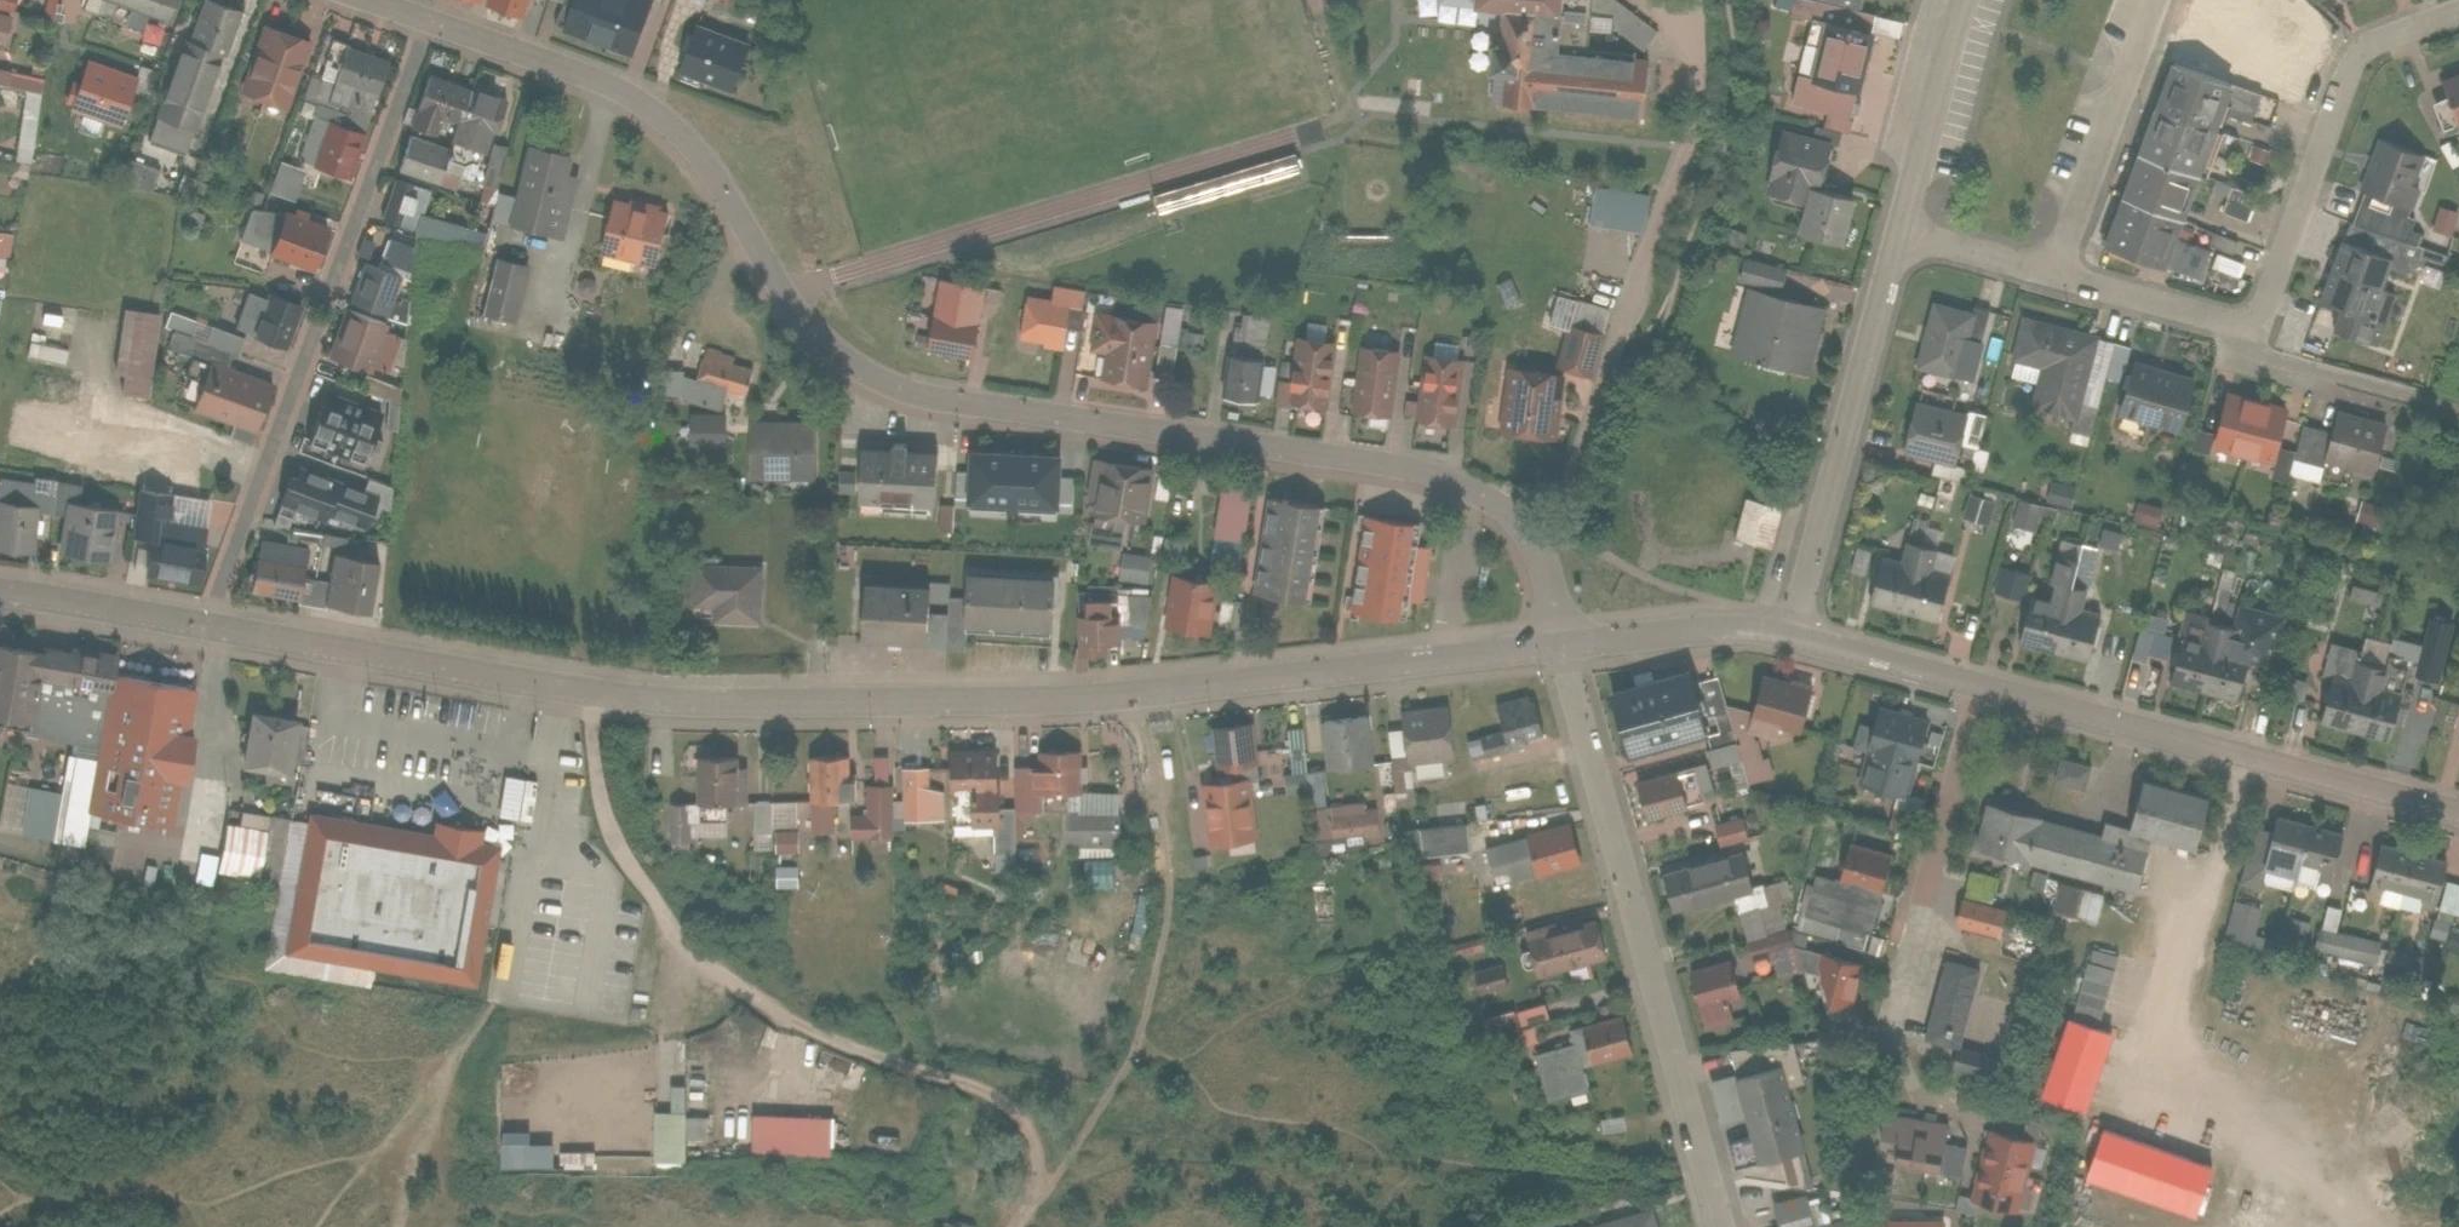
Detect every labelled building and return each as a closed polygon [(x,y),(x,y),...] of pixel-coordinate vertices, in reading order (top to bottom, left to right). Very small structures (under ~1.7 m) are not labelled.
[(18,11),(22,0),(0,0),(0,6),(18,11)] [(83,11),(98,16),(103,2),(132,12),(126,27),(143,33),(149,18),(171,26),(180,0),(87,0),(83,11)] [(212,0),(205,0),(186,51),(175,47),(158,93),(165,100),(160,114),(193,126),(199,128),(240,11),(212,0)] [(485,7),(525,20),(531,0),(487,0),(485,7)] [(564,31),(632,56),(653,0),(575,0),(564,31)] [(1439,8),(1478,10),(1478,13),(1505,15),(1503,27),(1503,49),(1494,48),(1491,82),(1522,85),(1522,72),(1527,73),(1523,116),(1646,125),(1650,63),(1589,59),(1591,33),(1610,35),(1611,20),(1591,19),(1593,0),(1440,0),(1439,8)] [(1813,2),(1804,0),(1782,0),(1779,13),(1802,18),(1809,19),(1865,31),(1868,13),(1854,11),(1813,2)] [(1857,0),(1813,0),(1813,2),(1854,11),(1857,0)] [(2241,0),(2195,0),(2185,26),(2248,48),(2263,8),(2241,0)] [(2286,12),(2276,29),(2292,38),(2302,22),(2286,12)] [(5,50),(11,19),(0,16),(0,49),(5,50)] [(1846,122),(1865,31),(1809,19),(1802,18),(1800,30),(1783,109),(1846,122)] [(681,72),(734,92),(752,43),(699,23),(681,72)] [(314,41),(265,25),(259,42),(242,93),(291,109),(308,59),(314,41)] [(2248,48),(2185,26),(2171,67),(2234,88),(2248,48)] [(160,47),(123,34),(118,50),(154,62),(160,47)] [(349,41),(327,35),(309,91),(328,97),(377,113),(394,62),(347,47),(349,41)] [(2281,50),(2264,96),(2297,109),(2315,63),(2281,50)] [(139,77),(88,59),(70,109),(121,127),(139,77)] [(2234,88),(2171,67),(2154,110),(2218,134),(2234,88)] [(0,68),(0,82),(5,83),(8,83),(10,72),(10,70),(0,68)] [(31,76),(10,72),(8,83),(43,90),(45,79),(31,76)] [(2433,83),(2452,134),(2458,131),(2458,74),(2433,83)] [(428,76),(411,130),(437,138),(444,114),(456,118),(466,88),(428,76)] [(466,88),(456,118),(451,139),(480,147),(487,126),(501,130),(510,101),(466,88)] [(2264,100),(2235,89),(2230,103),(2236,105),(2230,120),(2259,131),(2264,115),(2259,113),(2264,100)] [(309,91),(304,90),(296,115),(306,119),(293,158),(300,160),(299,164),(308,167),(318,170),(315,179),(319,180),(324,164),(357,175),(377,113),(328,97),(309,91)] [(31,104),(22,156),(33,158),(43,106),(31,104)] [(2218,134),(2154,110),(2137,155),(2199,178),(2207,182),(2218,152),(2224,135),(2218,134)] [(193,126),(160,114),(151,138),(185,149),(193,126)] [(1765,195),(1803,205),(1807,190),(1819,193),(1831,145),(1782,132),(1765,195)] [(2241,141),(2224,135),(2218,152),(2236,158),(2241,141)] [(448,151),(411,137),(400,169),(457,189),(461,177),(466,164),(472,161),(479,163),(483,151),(452,140),(448,151)] [(513,145),(493,138),(488,154),(479,182),(490,185),(485,200),(493,203),(513,145)] [(2419,156),(2379,141),(2344,238),(2390,252),(2393,255),(2391,266),(2412,273),(2417,258),(2449,268),(2455,249),(2424,239),(2428,227),(2414,222),(2416,215),(2407,212),(2410,204),(2417,184),(2410,181),(2419,156)] [(570,155),(528,145),(516,196),(509,224),(509,228),(569,242),(584,179),(565,174),(570,155)] [(466,164),(461,177),(467,178),(479,182),(488,154),(483,151),(479,163),(472,161),(466,164)] [(2199,178),(2137,155),(2121,201),(2183,222),(2199,178)] [(299,164),(281,158),(271,190),(298,198),(308,167),(299,164)] [(1295,158),(1161,199),(1169,224),(1302,184),(1295,158)] [(160,171),(127,160),(120,183),(153,193),(160,171)] [(431,191),(396,181),(384,222),(418,233),(423,216),(431,191)] [(1588,228),(1643,235),(1652,199),(1594,189),(1588,228)] [(1807,190),(1803,205),(1794,238),(1833,249),(1846,200),(1819,193),(1807,190)] [(2262,200),(2237,191),(2228,216),(2252,225),(2262,200)] [(509,224),(516,196),(501,192),(494,221),(509,224)] [(602,250),(659,265),(672,212),(615,198),(602,250)] [(2183,222),(2121,201),(2104,249),(2165,272),(2177,241),(2183,222)] [(2438,229),(2458,233),(2458,231),(2458,207),(2444,203),(2438,229)] [(270,252),(321,271),(337,227),(287,208),(282,219),(270,252)] [(282,219),(257,210),(245,243),(270,252),(282,219)] [(481,227),(423,216),(418,233),(476,242),(481,227)] [(0,234),(0,259),(19,262),(23,237),(0,234)] [(2344,238),(2335,235),(2315,298),(2339,306),(2332,328),(2377,343),(2394,290),(2380,285),(2390,252),(2344,238)] [(2243,245),(2217,236),(2213,249),(2238,257),(2243,245)] [(389,237),(378,267),(403,275),(389,316),(392,318),(407,320),(414,249),(389,237)] [(2213,255),(2177,241),(2165,272),(2201,286),(2213,255)] [(530,265),(495,257),(481,314),(516,322),(530,265)] [(378,267),(362,261),(349,302),(389,316),(403,275),(378,267)] [(1788,274),(1740,262),(1732,294),(1744,297),(1729,361),(1805,379),(1821,310),(1781,301),(1788,274)] [(986,287),(936,280),(926,350),(975,357),(986,287)] [(1053,301),(1028,298),(1022,338),(1064,344),(1070,304),(1083,306),(1086,289),(1055,285),(1053,301)] [(1551,324),(1571,330),(1572,323),(1579,301),(1559,295),(1551,324)] [(250,297),(236,330),(288,351),(305,312),(272,298),(269,305),(250,297)] [(1572,323),(1606,333),(1613,311),(1579,301),(1572,323)] [(1166,305),(1155,378),(1177,381),(1182,346),(1193,347),(1194,340),(1207,342),(1207,336),(1191,333),(1191,330),(1184,329),(1187,308),(1166,305)] [(1963,309),(1962,316),(1927,308),(1910,376),(1951,385),(1957,360),(1970,363),(1982,313),(1963,309)] [(168,316),(129,310),(119,373),(131,375),(128,395),(155,399),(168,316)] [(393,325),(349,310),(333,359),(383,375),(386,365),(397,368),(407,340),(390,334),(393,325)] [(1158,321),(1099,312),(1093,351),(1105,353),(1102,373),(1149,381),(1158,321)] [(1240,325),(1234,354),(1267,359),(1274,318),(1246,313),(1244,325),(1240,325)] [(171,344),(212,360),(229,367),(241,337),(212,326),(211,328),(182,316),(171,344)] [(2018,322),(2005,368),(2037,377),(2026,416),(2072,430),(2073,430),(2078,409),(2087,411),(2105,346),(2018,322)] [(1561,364),(1594,373),(1605,338),(1606,333),(1572,323),(1571,330),(1561,364)] [(1291,379),(1287,402),(1327,407),(1336,341),(1296,336),(1293,362),(1291,379)] [(71,361),(73,349),(37,342),(35,354),(71,361)] [(1359,345),(1351,410),(1391,415),(1399,350),(1359,345)] [(739,355),(715,347),(706,373),(740,384),(750,388),(756,369),(737,363),(739,355)] [(1228,353),(1221,394),(1260,401),(1267,359),(1234,354),(1228,353)] [(1463,358),(1422,354),(1417,404),(1404,403),(1402,415),(1417,416),(1416,422),(1456,426),(1463,358)] [(194,406),(258,431),(277,384),(229,367),(212,360),(194,406)] [(1280,361),(1278,377),(1291,379),(1293,362),(1280,361)] [(2131,364),(2115,419),(2176,437),(2192,382),(2131,364)] [(706,373),(669,366),(662,396),(734,413),(740,384),(706,373)] [(1557,372),(1513,367),(1505,431),(1559,437),(1564,398),(1554,397),(1557,372)] [(1286,407),(1287,402),(1291,379),(1278,377),(1276,377),(1272,405),(1286,407)] [(333,397),(315,443),(372,464),(389,419),(333,397)] [(2225,397),(2209,453),(2271,469),(2286,413),(2225,397)] [(2087,411),(2078,409),(2073,430),(2072,430),(2070,438),(2090,443),(2097,413),(2087,411)] [(1961,422),(1912,410),(1900,456),(1949,468),(1961,422)] [(734,413),(696,412),(695,450),(733,451),(734,413)] [(2329,437),(2323,468),(2372,480),(2386,429),(2336,415),(2329,437)] [(815,478),(815,420),(751,420),(751,478),(815,478)] [(2329,437),(2302,431),(2296,462),(2323,468),(2329,437)] [(973,506),(1017,507),(1018,458),(974,457),(973,506)] [(886,465),(861,464),(859,517),(935,520),(937,467),(902,465),(902,459),(886,458),(886,465)] [(1018,458),(1017,507),(1062,509),(1063,459),(1018,458)] [(1157,470),(1097,462),(1091,512),(1147,520),(1151,495),(1171,497),(1173,478),(1157,476),(1157,470)] [(279,503),(324,521),(327,513),(367,528),(379,496),(303,467),(298,479),(290,476),(279,503)] [(0,485),(0,501),(40,509),(61,513),(64,500),(83,503),(86,489),(36,479),(35,488),(1,481),(0,485)] [(2077,506),(2081,485),(2056,480),(2052,501),(2077,506)] [(134,532),(149,535),(156,491),(140,489),(134,532)] [(149,539),(158,541),(161,521),(162,516),(170,517),(172,517),(175,494),(156,491),(149,535),(149,539)] [(175,494),(172,517),(170,517),(169,522),(207,528),(212,500),(175,494)] [(1216,537),(1241,540),(1247,534),(1253,499),(1222,494),(1216,537)] [(1326,506),(1275,499),(1261,595),(1312,602),(1326,506)] [(54,552),(114,563),(124,511),(83,503),(64,500),(61,513),(54,552)] [(2044,500),(2038,520),(2062,526),(2067,507),(2044,500)] [(2368,500),(2361,519),(2381,527),(2388,507),(2368,500)] [(0,501),(0,551),(31,557),(40,509),(0,501)] [(2165,526),(2170,507),(2143,501),(2139,519),(2165,526)] [(1782,513),(1747,505),(1738,543),(1774,550),(1782,513)] [(1962,512),(1954,536),(1978,543),(1986,519),(1962,512)] [(1424,522),(1366,514),(1352,612),(1410,620),(1412,600),(1427,602),(1435,549),(1421,547),(1424,522)] [(2011,518),(2003,544),(2027,551),(2031,537),(2046,542),(2050,530),(2011,518)] [(152,577),(200,584),(206,547),(204,547),(207,528),(169,522),(161,521),(158,541),(152,577)] [(311,548),(265,539),(255,589),(302,598),(305,578),(311,548)] [(1863,607),(1910,619),(1922,576),(1928,553),(1902,545),(1895,569),(1875,564),(1863,607)] [(330,582),(305,578),(302,598),(301,604),(370,616),(379,560),(334,553),(330,582)] [(1153,561),(1123,557),(1119,585),(1149,589),(1153,561)] [(2031,598),(2019,644),(2088,662),(2099,618),(2079,613),(2085,593),(2064,588),(2070,564),(2051,559),(2044,586),(2048,587),(2044,602),(2031,598)] [(2030,595),(2036,571),(2007,564),(2001,588),(2030,595)] [(764,566),(697,565),(696,607),(716,607),(715,622),(763,623),(764,566)] [(1221,581),(1171,573),(1163,626),(1212,634),(1221,581)] [(968,597),(967,633),(1054,636),(1056,577),(969,574),(968,597)] [(1910,619),(1941,628),(1953,584),(1922,576),(1910,619)] [(931,585),(867,583),(866,639),(929,642),(930,613),(931,585)] [(1093,596),(1093,602),(1112,602),(1113,616),(1123,616),(1124,621),(1132,621),(1135,628),(1148,630),(1153,600),(1135,599),(1135,592),(1121,592),(1121,597),(1111,597),(1111,589),(1092,589),(1093,596)] [(967,633),(968,597),(950,596),(949,614),(948,650),(966,651),(967,633)] [(1248,604),(1223,600),(1219,625),(1244,629),(1248,604)] [(1078,618),(1080,673),(1089,672),(1088,658),(1106,657),(1105,646),(1124,646),(1124,621),(1123,616),(1113,616),(1112,602),(1093,602),(1081,603),(1082,618),(1078,618)] [(2158,654),(2169,616),(2151,611),(2140,649),(2158,654)] [(949,614),(930,613),(929,642),(929,649),(948,650),(949,614)] [(2186,619),(2167,688),(2237,707),(2250,659),(2232,655),(2238,634),(2186,619)] [(25,728),(24,732),(37,735),(40,731),(47,732),(49,737),(56,738),(59,734),(62,735),(64,739),(71,740),(75,737),(102,741),(114,674),(116,659),(71,651),(71,653),(46,648),(42,651),(0,645),(0,724),(25,728)] [(2328,645),(2320,679),(2325,680),(2350,686),(2354,668),(2358,653),(2328,645)] [(2381,666),(2379,674),(2374,697),(2398,703),(2406,672),(2381,666)] [(2325,680),(2313,730),(2385,748),(2398,703),(2374,697),(2379,674),(2354,668),(2350,686),(2325,680)] [(187,736),(196,689),(114,674),(102,741),(99,759),(90,811),(99,813),(172,825),(180,778),(187,779),(194,737),(187,736)] [(1678,679),(1614,698),(1632,764),(1710,742),(1700,708),(1691,676),(1678,679)] [(1733,732),(1727,708),(1721,685),(1719,680),(1702,684),(1711,721),(1716,719),(1720,735),(1733,732)] [(1753,715),(1748,735),(1776,743),(1779,733),(1800,738),(1811,696),(1799,692),(1762,683),(1759,695),(1753,715)] [(1759,695),(1721,685),(1727,708),(1753,715),(1759,695)] [(2450,727),(2458,729),(2458,697),(2450,727)] [(1489,743),(1474,747),(1480,767),(1515,758),(1513,751),(1538,744),(1527,703),(1489,713),(1493,728),(1489,743)] [(242,767),(290,775),(292,763),(301,765),(308,727),(299,726),(300,719),(252,710),(242,767)] [(1448,710),(1400,715),(1405,755),(1406,767),(1454,761),(1448,710)] [(1882,710),(1863,782),(1904,793),(1911,763),(1918,765),(1929,722),(1882,710)] [(1324,723),(1329,769),(1377,764),(1372,717),(1324,723)] [(1255,723),(1212,728),(1217,770),(1260,765),(1255,723)] [(1305,731),(1287,733),(1291,776),(1309,774),(1305,731)] [(1705,755),(1709,772),(1738,766),(1734,748),(1705,755)] [(1017,811),(1018,853),(1030,853),(1030,833),(1038,833),(1038,823),(1043,822),(1042,803),(1057,803),(1082,802),(1081,751),(1039,752),(1040,781),(1028,781),(1028,778),(1016,779),(1017,811)] [(90,811),(99,759),(70,754),(63,792),(54,840),(84,845),(87,827),(90,811)] [(970,789),(1001,789),(1001,756),(949,755),(948,789),(970,789)] [(1406,767),(1405,755),(1384,758),(1385,764),(1373,766),(1376,794),(1362,796),(1363,804),(1364,813),(1380,811),(1396,809),(1395,796),(1409,794),(1406,767)] [(849,756),(810,756),(810,831),(838,831),(838,801),(859,801),(859,777),(849,777),(849,756)] [(739,759),(696,760),(696,807),(699,807),(750,806),(750,772),(739,772),(739,759)] [(2064,763),(2057,786),(2085,795),(2092,771),(2064,763)] [(929,770),(902,770),(902,824),(951,824),(951,790),(929,790),(929,770)] [(1707,770),(1693,774),(1701,807),(1715,803),(1707,770)] [(1322,773),(1283,778),(1285,798),(1309,795),(1311,809),(1327,807),(1322,773)] [(1693,774),(1632,791),(1641,823),(1701,807),(1693,774)] [(1254,778),(1204,785),(1213,847),(1263,840),(1254,778)] [(54,840),(63,792),(7,782),(0,822),(0,830),(54,840)] [(893,783),(869,784),(870,817),(853,818),(854,839),(895,838),(893,783)] [(2141,786),(2129,832),(2162,841),(2197,850),(2209,805),(2141,786)] [(1001,789),(970,789),(970,827),(1001,826),(1001,811),(1001,789)] [(1117,814),(1126,813),(1128,792),(1086,790),(1087,815),(1117,814)] [(1311,809),(1307,809),(1310,846),(1316,845),(1364,841),(1382,839),(1380,811),(1364,813),(1363,804),(1327,807),(1311,809)] [(773,830),(772,806),(753,806),(753,836),(773,836),(773,830)] [(797,806),(772,806),(773,830),(797,830),(797,806)] [(699,807),(672,807),(672,846),(699,846),(699,807)] [(1992,810),(1980,855),(2145,902),(2162,841),(2129,832),(2110,826),(2105,843),(1992,810)] [(87,827),(88,828),(96,829),(99,813),(90,811),(87,827)] [(1017,811),(1001,811),(1001,826),(1001,856),(1017,855),(1018,853),(1017,811)] [(1087,815),(1065,815),(1066,851),(1118,850),(1117,814),(1087,815)] [(436,837),(314,816),(288,966),(483,1000),(509,850),(436,837)] [(2247,863),(2239,889),(2261,895),(2262,890),(2291,898),(2295,885),(2312,890),(2317,874),(2331,878),(2343,838),(2270,817),(2256,866),(2247,863)] [(1715,826),(1720,847),(1748,839),(1742,818),(1715,826)] [(117,833),(96,829),(88,828),(81,870),(109,875),(117,833)] [(1570,829),(1526,842),(1537,879),(1581,866),(1570,829)] [(1469,831),(1418,836),(1421,865),(1472,860),(1469,831)] [(799,834),(775,834),(775,855),(799,855),(799,834)] [(1364,841),(1316,845),(1317,858),(1366,852),(1364,841)] [(1526,842),(1489,853),(1500,890),(1537,879),(1526,842)] [(1838,883),(1882,895),(1892,859),(1848,847),(1838,883)] [(2377,851),(2365,900),(2377,902),(2375,911),(2397,916),(2411,859),(2377,851)] [(1746,856),(1661,881),(1672,919),(1734,902),(1757,895),(1746,856)] [(2446,867),(2411,859),(2397,916),(2416,921),(2419,909),(2435,913),(2446,867)] [(1120,886),(1120,860),(1093,861),(1094,886),(1120,886)] [(797,869),(775,869),(776,892),(797,892),(797,869)] [(1441,871),(1411,875),(1413,891),(1443,887),(1441,871)] [(1814,880),(1803,920),(1836,928),(1867,937),(1878,896),(1814,880)] [(2441,886),(2433,925),(2450,929),(2451,920),(2458,922),(2458,890),(2441,886)] [(1734,902),(1748,948),(1789,936),(1792,935),(1780,889),(1757,895),(1734,902)] [(1962,890),(1954,916),(1983,924),(1990,898),(1962,890)] [(1465,934),(1479,908),(1461,899),(1448,924),(1465,934)] [(2040,932),(2087,943),(2094,914),(2047,903),(2040,932)] [(1001,905),(987,905),(987,919),(1001,919),(1001,905)] [(2344,912),(2325,908),(2313,955),(2374,969),(2379,946),(2339,936),(2344,912)] [(2259,915),(2232,909),(2226,933),(2253,940),(2259,915)] [(1954,916),(1946,943),(1989,956),(1998,929),(1983,924),(1954,916)] [(2311,928),(2289,922),(2283,945),(2305,951),(2311,928)] [(1599,923),(1528,944),(1539,984),(1611,963),(1599,923)] [(1836,928),(1831,947),(1862,955),(1867,937),(1836,928)] [(1748,948),(1743,948),(1749,969),(1775,961),(1780,981),(1800,976),(1794,953),(1789,936),(1748,948)] [(2441,955),(2458,960),(2458,941),(2446,937),(2441,955)] [(1794,953),(1800,976),(1817,981),(1822,959),(1794,953)] [(2088,954),(2084,967),(2109,974),(2113,961),(2088,954)] [(1817,981),(1810,1007),(1853,1017),(1864,970),(1822,959),(1817,981)] [(1972,974),(1936,965),(1916,1045),(1951,1053),(1972,974)] [(2081,966),(2066,1020),(2094,1028),(2109,974),(2084,967),(2081,966)] [(1503,969),(1474,975),(1479,998),(1508,992),(1503,969)] [(1720,981),(1677,993),(1694,1050),(1726,1041),(1720,1021),(1731,1018),(1720,981)] [(1494,1037),(1527,1028),(1521,1009),(1489,1017),(1494,1037)] [(1583,1047),(1590,1073),(1638,1058),(1626,1019),(1578,1033),(1583,1047)] [(2108,1037),(2061,1021),(2034,1100),(2081,1115),(2108,1037)] [(1542,1026),(1525,1028),(1527,1044),(1544,1042),(1542,1026)] [(1583,1047),(1536,1059),(1549,1109),(1590,1098),(1585,1074),(1590,1073),(1583,1047)] [(1951,1053),(1945,1073),(1981,1084),(1988,1063),(1951,1053)] [(1753,1119),(1757,1138),(1738,1143),(1744,1167),(1763,1162),(1813,1150),(1792,1064),(1742,1076),(1721,1081),(1731,1124),(1753,1119)] [(684,1118),(656,1119),(656,1167),(685,1167),(684,1140),(684,1121),(684,1118)] [(1945,1128),(1880,1119),(1876,1147),(1893,1150),(1889,1174),(1938,1181),(1942,1152),(1945,1128)] [(708,1120),(684,1121),(684,1140),(708,1139),(708,1120)] [(832,1120),(753,1120),(753,1159),(832,1159),(832,1120)] [(1984,1129),(1966,1199),(2014,1211),(2032,1142),(1984,1129)] [(559,1145),(525,1146),(525,1132),(507,1132),(507,1166),(559,1166),(559,1145)] [(2193,1220),(2210,1171),(2101,1135),(2084,1183),(2193,1220)] [(1963,1155),(1942,1152),(1938,1181),(1959,1184),(1963,1155)] [(1774,1207),(1772,1226),(1815,1226),(1808,1199),(1774,1207)] [(1601,1226),(1658,1226),(1653,1212),(1601,1226)]
